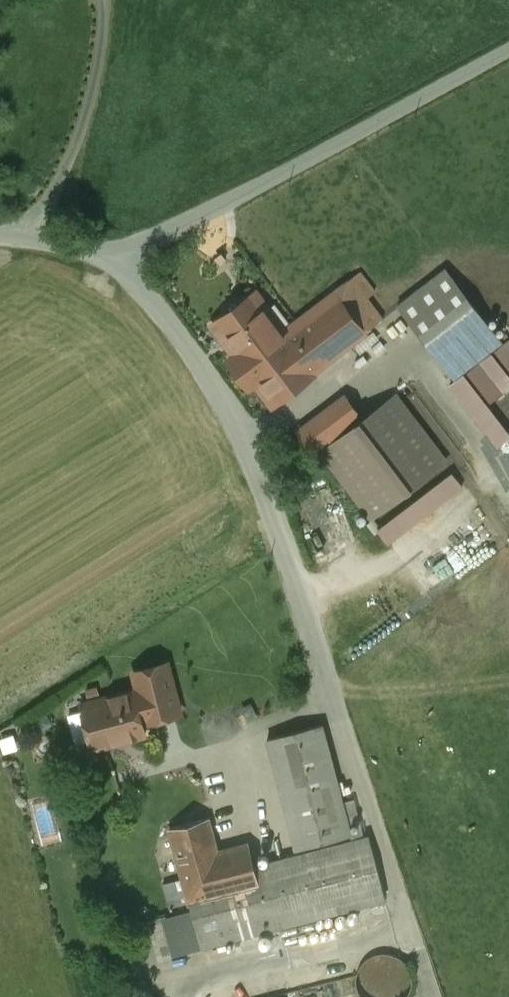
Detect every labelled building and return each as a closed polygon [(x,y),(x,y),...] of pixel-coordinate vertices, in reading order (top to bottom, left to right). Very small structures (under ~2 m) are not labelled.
[(221,253),(214,258),(219,264),(226,260),(221,253)] [(445,269),(398,306),(454,378),(501,342),(445,269)] [(374,292),(359,272),(351,278),(366,298),(374,292)] [(366,298),(351,278),(335,290),(366,332),(383,319),(366,298)] [(284,329),(280,332),(312,373),(341,351),(366,332),(335,290),(284,329)] [(256,292),(212,325),(235,356),(275,325),(280,332),(284,329),(256,292)] [(235,356),(228,361),(248,388),(254,384),(271,407),(313,375),(312,373),(280,332),(275,325),(235,356)] [(362,420),(320,452),(371,518),(446,461),(395,394),(362,420)] [(344,396),(298,431),(316,455),(320,452),(362,420),(344,396)] [(167,663),(133,672),(138,689),(146,721),(147,721),(180,713),(167,663)] [(138,689),(81,704),(93,748),(145,734),(142,722),(146,721),(138,689)] [(322,724),(267,739),(296,847),(351,832),(322,724)] [(217,850),(208,817),(169,828),(183,877),(189,901),(190,903),(259,885),(254,865),(254,864),(248,842),(248,843),(217,850)] [(259,885),(190,903),(202,947),(385,899),(368,834),(353,838),(254,864),(254,865),(259,885)] [(183,877),(163,882),(170,906),(189,901),(183,877)] [(378,952),(374,954),(369,956),(367,958),(363,961),(360,965),(358,970),(357,974),(356,976),(356,981),(356,984),(357,987),(358,990),(359,994),(361,996),(362,996),(407,996),(408,995),(410,991),(411,987),(412,984),(412,980),(412,976),(412,973),(410,970),(409,967),(408,964),(405,961),(401,957),(396,954),(392,953),(388,952),(383,952),(378,952)]
